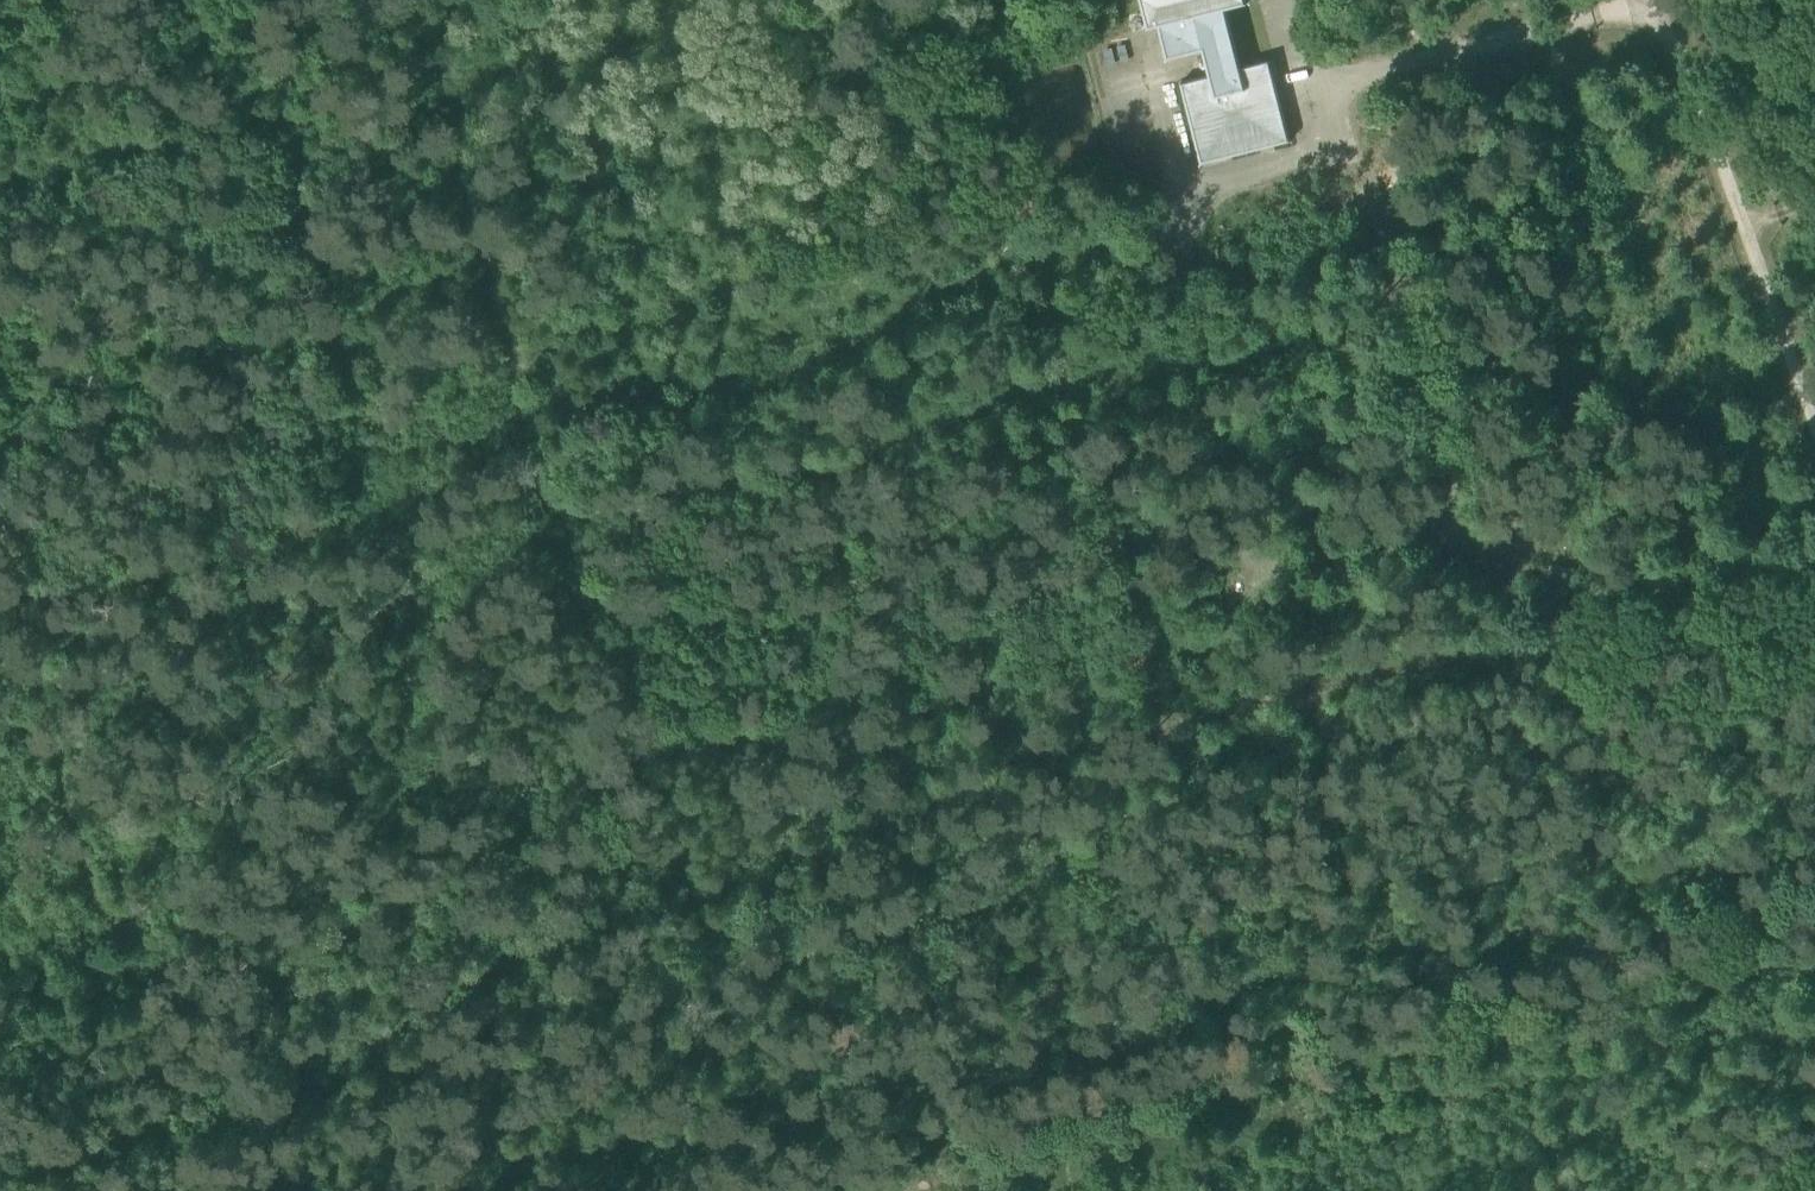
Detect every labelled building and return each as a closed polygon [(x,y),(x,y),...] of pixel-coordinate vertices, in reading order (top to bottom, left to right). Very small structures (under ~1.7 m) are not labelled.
[(1206,168),(1295,144),(1285,103),(1277,105),(1272,87),(1280,85),(1274,63),(1245,71),(1229,12),(1251,6),(1249,0),(1144,0),(1152,33),(1162,30),(1171,63),(1206,54),(1213,79),(1184,87),(1206,168)] [(1571,569),(1551,564),(1548,577),(1567,582),(1571,569)]
